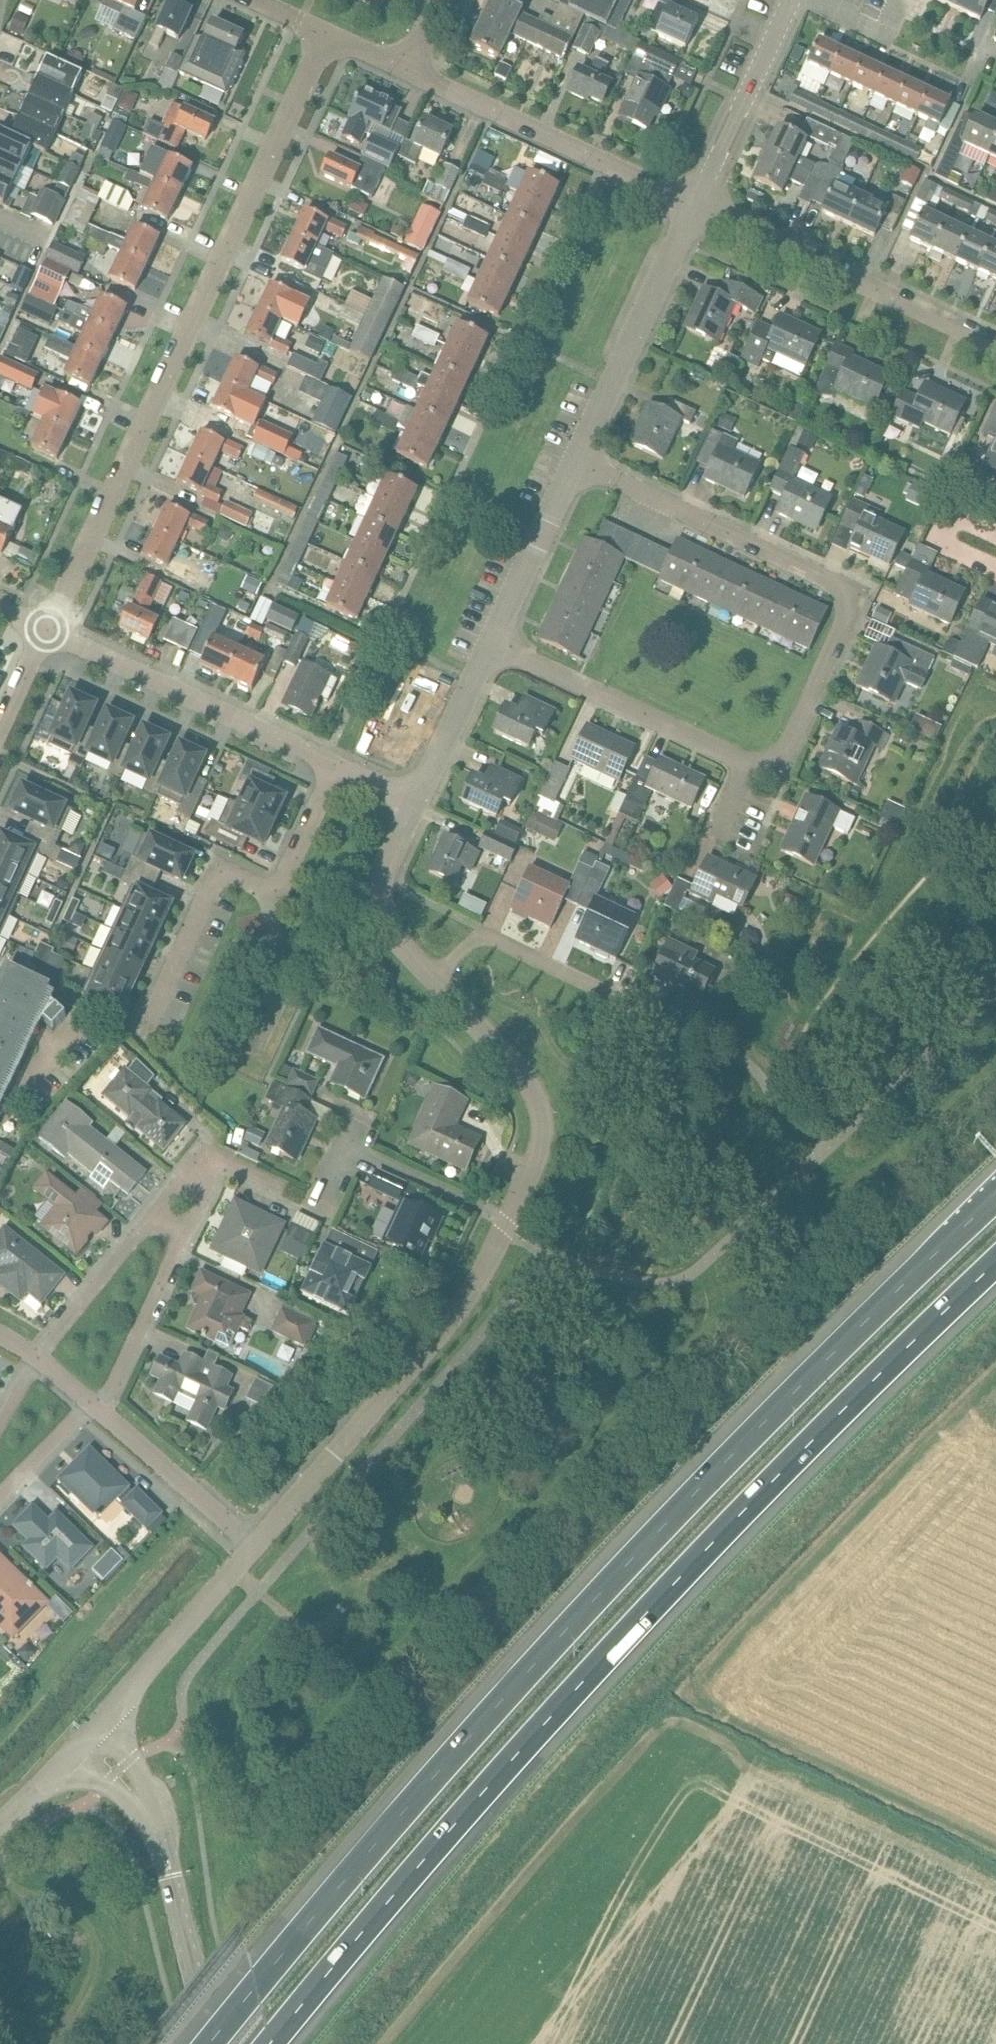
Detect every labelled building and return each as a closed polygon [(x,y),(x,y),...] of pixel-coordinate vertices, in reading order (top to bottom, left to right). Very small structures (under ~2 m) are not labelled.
[(100,6),(121,16),(115,29),(137,39),(147,18),(136,13),(141,0),(103,0),(100,6)] [(512,5),(502,0),(492,0),(470,47),(499,60),(511,35),(564,60),(584,16),(559,4),(552,20),(542,15),(539,22),(521,14),(523,10),(512,5)] [(590,19),(608,27),(609,24),(607,23),(618,0),(552,0),(551,1),(559,4),(584,16),(590,19)] [(608,27),(618,32),(621,25),(632,0),(618,0),(607,23),(609,24),(608,27)] [(680,13),(669,7),(672,0),(652,0),(658,3),(652,16),(663,22),(657,35),(686,49),(698,21),(680,13)] [(954,9),(958,0),(936,0),(954,9)] [(954,9),(980,21),(990,0),(958,0),(954,9)] [(169,2),(161,20),(157,29),(150,44),(158,48),(165,33),(179,40),(192,12),(169,2)] [(23,3),(19,12),(30,17),(34,8),(23,3)] [(17,14),(9,32),(21,37),(29,19),(17,14)] [(603,37),(608,27),(590,19),(587,25),(586,25),(575,48),(590,55),(598,38),(602,40),(603,37)] [(191,47),(185,60),(179,73),(227,95),(246,54),(237,50),(244,36),(213,22),(204,43),(207,44),(203,53),(191,47)] [(640,43),(618,32),(608,27),(603,37),(635,53),(640,43)] [(808,65),(830,75),(841,51),(819,41),(808,65)] [(639,77),(629,98),(620,116),(621,116),(623,112),(636,118),(634,122),(648,129),(667,89),(666,88),(671,78),(672,78),(680,62),(662,53),(640,43),(635,53),(626,71),(639,77)] [(69,52),(65,60),(81,68),(85,59),(81,57),(82,55),(74,51),(73,54),(69,52)] [(863,62),(841,51),(830,75),(852,86),(863,62)] [(155,91),(169,91),(184,60),(173,55),(155,91)] [(73,95),(73,94),(82,74),(43,57),(40,64),(44,66),(38,78),(34,76),(34,77),(73,95)] [(580,67),(577,74),(568,92),(587,101),(589,97),(602,103),(612,83),(603,79),(610,64),(597,58),(590,72),(580,67)] [(500,62),(494,75),(506,81),(512,68),(500,62)] [(852,86),(874,96),(885,72),(863,62),(852,86)] [(907,82),(885,72),(874,96),(896,106),(907,82)] [(76,109),(68,105),(73,95),(34,77),(31,84),(35,86),(29,98),(25,96),(64,115),(64,114),(72,118),(76,109)] [(896,106),(918,117),(929,93),(907,82),(896,106)] [(685,84),(680,95),(692,100),(697,89),(685,84)] [(793,84),(785,100),(790,102),(795,91),(797,86),(793,84)] [(124,90),(113,85),(108,96),(119,101),(124,90)] [(125,90),(117,107),(131,113),(139,96),(125,90)] [(392,133),(394,129),(402,111),(393,107),(394,105),(361,90),(348,118),(350,119),(342,137),(360,145),(370,123),(392,133)] [(812,113),(817,102),(795,91),(790,102),(812,113)] [(918,117),(928,121),(924,130),(936,135),(940,127),(949,132),(960,107),(929,93),(918,117)] [(20,119),(55,135),(64,115),(25,96),(22,103),(26,105),(20,118),(20,119)] [(839,112),(817,102),(812,113),(834,123),(839,112)] [(149,121),(143,134),(157,141),(177,150),(183,136),(178,134),(180,129),(206,141),(214,122),(187,109),(186,110),(174,104),(163,127),(149,121)] [(115,110),(111,118),(125,125),(129,116),(115,110)] [(856,133),(861,122),(839,112),(834,123),(856,133)] [(92,114),(87,126),(98,131),(103,119),(92,114)] [(989,157),(995,142),(995,126),(976,117),(975,119),(965,114),(936,177),(947,182),(959,156),(984,167),(989,157)] [(11,138),(31,148),(46,154),(55,135),(20,119),(20,118),(16,116),(13,123),(17,125),(11,138)] [(404,140),(399,150),(397,156),(416,165),(423,150),(440,157),(452,133),(425,120),(413,144),(404,140)] [(113,121),(101,148),(115,154),(127,127),(113,121)] [(843,136),(810,121),(803,135),(829,148),(831,145),(838,148),(843,136)] [(883,132),(861,122),(856,133),(878,144),(883,132)] [(98,131),(87,126),(82,136),(91,140),(91,141),(97,144),(102,133),(98,131)] [(806,142),(796,137),(778,129),(766,155),(822,181),(826,171),(799,158),(806,142)] [(900,154),(905,143),(883,132),(878,144),(900,154)] [(31,148),(11,138),(0,133),(0,157),(22,167),(31,148)] [(850,225),(863,197),(861,196),(865,189),(854,183),(851,191),(838,185),(846,167),(844,167),(856,141),(843,136),(838,148),(831,162),(826,171),(822,181),(813,200),(825,206),(822,213),(850,225)] [(373,137),(363,158),(386,169),(387,167),(391,169),(397,156),(399,150),(373,137)] [(922,150),(905,143),(900,154),(916,161),(922,150)] [(154,150),(142,177),(152,181),(156,183),(168,157),(154,150)] [(73,153),(68,165),(79,170),(84,158),(73,153)] [(813,200),(822,181),(766,155),(754,180),(782,194),(788,179),(805,187),(798,200),(810,206),(813,200)] [(322,175),(340,183),(352,189),(352,187),(373,197),(386,169),(363,158),(358,169),(331,156),(322,175)] [(13,187),(22,167),(0,157),(0,181),(13,187)] [(174,160),(168,157),(156,183),(180,195),(192,169),(174,160)] [(79,170),(68,165),(67,164),(57,184),(58,185),(70,190),(79,170)] [(460,172),(444,165),(435,186),(450,193),(460,172)] [(908,167),(900,184),(913,190),(921,173),(908,167)] [(124,181),(148,191),(152,181),(142,177),(141,176),(128,171),(124,181)] [(519,195),(549,209),(559,187),(529,173),(519,195)] [(485,180),(507,190),(510,184),(488,174),(485,180)] [(507,190),(485,180),(482,186),(505,196),(507,190)] [(4,207),(13,187),(0,181),(0,206),(4,207)] [(910,240),(933,251),(946,222),(923,212),(925,206),(934,210),(939,200),(954,207),(959,196),(943,189),(943,190),(939,188),(925,181),(917,200),(915,199),(902,228),(913,233),(910,240)] [(131,194),(107,183),(100,199),(129,212),(133,202),(131,194)] [(168,221),(180,195),(156,183),(143,209),(168,221)] [(58,185),(53,196),(41,220),(53,226),(70,190),(58,185)] [(751,190),(746,199),(759,205),(764,196),(751,190)] [(44,191),(32,216),(41,220),(53,196),(44,191)] [(80,191),(63,226),(62,227),(83,237),(83,236),(95,241),(108,247),(123,254),(123,253),(148,265),(160,239),(135,227),(128,243),(111,235),(111,236),(89,225),(101,200),(80,191)] [(509,216),(539,231),(549,209),(519,195),(509,216)] [(877,224),(892,232),(906,203),(893,196),(887,208),(863,197),(850,225),(871,236),(877,224)] [(981,207),(959,196),(954,207),(969,214),(968,216),(976,219),(981,207)] [(412,244),(411,246),(410,247),(422,252),(444,206),(425,197),(422,204),(430,207),(412,244)] [(352,198),(347,209),(364,217),(369,206),(352,198)] [(348,228),(347,227),(329,219),(328,221),(305,211),(293,236),(317,247),(325,230),(343,238),(348,228)] [(995,227),(995,214),(990,211),(985,221),(995,227)] [(498,238),(529,252),(539,231),(509,216),(498,238)] [(466,223),(488,234),(491,228),(468,217),(466,223)] [(398,220),(391,234),(399,238),(406,224),(398,220)] [(933,251),(956,261),(969,233),(946,222),(933,251)] [(466,223),(463,230),(485,240),(488,234),(466,223)] [(373,235),(374,233),(361,227),(357,236),(356,239),(361,241),(369,244),(382,251),(403,260),(405,261),(415,265),(419,255),(373,235)] [(350,233),(347,241),(359,246),(361,241),(356,239),(357,236),(350,233)] [(956,261),(979,272),(992,244),(969,233),(956,261)] [(317,247),(293,236),(282,261),(304,272),(303,274),(321,282),(327,271),(335,255),(317,247)] [(488,260),(519,274),(529,252),(498,238),(488,260)] [(104,257),(108,247),(95,241),(91,251),(104,257)] [(54,243),(46,261),(79,275),(86,258),(54,243)] [(454,244),(451,251),(461,256),(465,249),(454,244)] [(992,244),(979,272),(995,280),(995,246),(992,244)] [(471,270),(430,252),(427,258),(445,266),(468,276),(471,270)] [(135,291),(148,265),(123,253),(123,254),(111,279),(135,291)] [(478,282),(509,296),(519,274),(488,260),(478,282)] [(405,261),(402,270),(404,270),(412,273),(415,265),(405,261)] [(68,273),(47,263),(38,282),(60,292),(68,273)] [(465,282),(468,276),(445,266),(443,272),(465,282)] [(19,268),(12,286),(24,291),(31,273),(19,268)] [(405,289),(383,279),(367,314),(388,324),(405,289)] [(509,296),(478,282),(468,303),(499,317),(509,296)] [(736,305),(753,312),(759,298),(726,283),(720,296),(703,289),(694,310),(697,311),(689,329),(685,327),(685,329),(697,334),(718,344),(736,305)] [(271,285),(259,310),(282,321),(290,304),(308,312),(312,301),(294,293),(293,295),(271,285)] [(8,293),(4,304),(14,308),(19,297),(8,293)] [(68,302),(63,311),(115,335),(127,309),(102,298),(95,313),(79,305),(78,306),(68,302)] [(5,307),(0,318),(8,322),(13,311),(5,307)] [(282,321),(259,310),(247,335),(270,346),(269,348),(287,356),(292,344),(275,337),(282,321)] [(103,361),(115,335),(63,311),(59,321),(85,334),(78,349),(103,361)] [(367,314),(352,345),(334,337),(331,344),(370,363),(388,324),(367,314)] [(759,323),(750,341),(740,362),(757,370),(762,359),(772,364),(777,354),(805,367),(820,335),(819,334),(817,337),(800,329),(801,326),(781,316),(774,331),(759,323)] [(458,325),(448,347),(478,361),(488,339),(458,325)] [(417,326),(414,333),(438,343),(440,337),(417,326)] [(330,342),(335,332),(323,327),(319,337),(330,342)] [(435,348),(438,343),(414,333),(412,338),(435,348)] [(304,348),(320,355),(326,343),(310,336),(304,348)] [(51,337),(47,347),(45,350),(72,363),(66,375),(91,387),(103,361),(78,349),(64,343),(51,337)] [(327,343),(322,354),(332,358),(337,347),(327,343)] [(10,345),(5,356),(17,360),(21,349),(10,345)] [(837,345),(822,379),(813,397),(833,399),(836,392),(874,410),(890,376),(888,375),(886,379),(869,370),(871,367),(851,358),(853,353),(837,345)] [(468,382),(478,361),(448,347),(438,368),(468,382)] [(287,367),(321,383),(329,365),(319,361),(317,366),(293,355),(287,367)] [(0,358),(0,377),(31,391),(38,376),(0,358)] [(273,386),(278,375),(260,367),(259,369),(236,359),(224,384),(248,395),(256,377),(273,386)] [(458,404),(468,382),(438,368),(433,379),(421,374),(419,379),(399,370),(399,369),(398,368),(395,374),(417,385),(428,390),(458,404)] [(414,391),(417,385),(395,374),(392,380),(414,391)] [(224,384),(213,409),(235,420),(240,410),(279,428),(287,413),(248,395),(224,384)] [(955,424),(957,421),(958,417),(965,403),(964,402),(962,405),(945,397),(946,394),(925,384),(918,399),(903,392),(892,417),(920,430),(923,424),(949,436),(955,424)] [(321,404),(312,423),(336,434),(352,399),(329,388),(321,404)] [(418,412),(448,426),(458,404),(428,390),(418,412)] [(895,394),(891,403),(895,406),(900,396),(895,394)] [(44,421),(69,433),(81,407),(57,395),(44,421)] [(663,460),(681,421),(690,425),(696,413),(671,401),(665,412),(649,405),(639,426),(642,427),(634,444),(631,443),(630,444),(663,460)] [(983,434),(995,440),(995,407),(983,434)] [(30,415),(18,410),(13,420),(25,426),(30,415)] [(400,423),(399,422),(377,412),(374,418),(397,429),(400,423)] [(438,447),(448,426),(418,412),(408,433),(438,447)] [(717,427),(730,434),(736,421),(723,414),(717,427)] [(957,421),(955,424),(961,427),(965,420),(958,417),(957,421)] [(394,434),(397,429),(374,418),(371,424),(394,434)] [(32,448),(39,451),(57,459),(69,433),(44,421),(32,448)] [(257,427),(251,441),(273,451),(273,450),(283,455),(289,442),(257,427)] [(696,463),(709,469),(704,479),(725,489),(727,486),(744,494),(743,497),(744,498),(759,466),(733,453),(739,442),(724,435),(723,436),(711,431),(696,463)] [(797,445),(811,451),(817,438),(803,431),(797,445)] [(190,458),(213,469),(221,451),(239,459),(243,449),(225,441),(224,443),(202,433),(190,458)] [(315,433),(301,462),(319,470),(332,441),(315,433)] [(428,469),(438,447),(408,433),(398,455),(428,469)] [(273,451),(251,441),(245,455),(270,466),(276,453),(273,452),(273,451)] [(983,468),(995,474),(995,441),(983,468)] [(790,448),(778,473),(769,492),(784,498),(777,513),(798,523),(799,520),(817,528),(815,531),(817,532),(825,514),(832,500),(793,482),(805,455),(790,448)] [(2,471),(10,456),(0,452),(0,470),(2,471)] [(331,474),(341,478),(351,458),(341,454),(331,474)] [(275,457),(272,464),(281,468),(284,461),(275,457)] [(16,458),(11,469),(27,476),(32,465),(16,458)] [(199,496),(218,504),(223,492),(206,485),(213,469),(190,458),(178,483),(200,494),(199,496)] [(320,496),(330,500),(341,478),(331,474),(320,496)] [(379,497),(409,511),(419,489),(390,475),(379,497)] [(860,484),(855,496),(863,500),(869,489),(860,484)] [(923,488),(917,500),(930,506),(935,494),(923,488)] [(298,509),(257,490),(254,498),(287,514),(274,542),(282,546),(298,509)] [(309,517),(320,522),(330,500),(320,496),(309,517)] [(409,511),(379,497),(369,519),(398,533),(409,511)] [(856,533),(849,547),(870,557),(872,554),(889,562),(887,565),(889,566),(904,533),(877,521),(880,513),(854,500),(842,526),(856,533)] [(247,528),(253,515),(226,502),(220,515),(247,528)] [(2,557),(13,534),(23,513),(11,508),(0,503),(0,556),(2,557)] [(204,533),(209,523),(190,515),(189,517),(167,506),(155,532),(178,542),(187,525),(204,533)] [(309,544),(320,522),(309,517),(299,539),(309,544)] [(369,519),(362,532),(358,541),(388,555),(398,533),(369,519)] [(616,527),(605,522),(594,544),(606,550),(616,527)] [(222,524),(215,537),(227,544),(234,531),(222,524)] [(606,550),(617,555),(627,532),(616,527),(606,550)] [(178,542),(155,532),(143,557),(166,567),(165,570),(183,578),(189,566),(171,557),(178,542)] [(624,558),(628,560),(639,538),(627,532),(617,555),(624,558)] [(628,560),(639,565),(650,543),(639,538),(628,560)] [(288,561),(298,566),(309,544),(299,539),(288,561)] [(573,565),(612,583),(624,558),(617,555),(606,550),(594,544),(584,540),(589,543),(582,555),(578,553),(573,565)] [(388,555),(358,541),(348,563),(377,577),(388,555)] [(685,592),(704,553),(692,547),(690,551),(677,546),(679,541),(678,541),(672,553),(662,576),(660,580),(685,592)] [(639,565),(650,570),(661,548),(650,543),(639,565)] [(662,576),(672,553),(661,548),(650,570),(662,576)] [(704,553),(685,592),(710,603),(728,564),(727,564),(725,568),(713,562),(715,558),(704,553)] [(910,607),(950,625),(965,593),(963,592),(962,595),(944,587),(946,584),(927,575),(930,569),(912,560),(897,593),(913,601),(910,607)] [(303,582),(293,577),(298,566),(288,561),(278,583),(287,587),(287,588),(298,593),(303,582)] [(367,599),(377,577),(348,563),(337,585),(367,599)] [(728,564),(710,603),(734,615),(753,576),(741,570),(739,575),(726,569),(728,564)] [(573,565),(567,576),(572,578),(566,591),(561,589),(601,608),(612,583),(573,565)] [(191,566),(185,578),(200,585),(206,573),(191,566)] [(753,576),(734,615),(759,626),(777,587),(775,591),(762,585),(764,581),(753,576)] [(163,584),(146,577),(132,608),(131,608),(120,630),(148,643),(158,620),(148,616),(163,584)] [(367,599),(337,585),(327,607),(356,621),(367,599)] [(172,597),(197,608),(204,612),(209,602),(176,587),(172,597)] [(783,638),(802,598),(790,593),(788,598),(776,592),(778,587),(777,587),(759,626),(783,638)] [(589,632),(600,609),(601,608),(561,589),(561,590),(565,592),(559,604),(555,602),(550,614),(589,632)] [(261,598),(250,620),(262,626),(273,603),(261,598)] [(802,598),(783,638),(809,650),(827,610),(826,610),(824,614),(811,608),(813,604),(802,598)] [(242,602),(239,610),(247,614),(250,606),(242,602)] [(955,658),(978,668),(989,644),(995,647),(995,608),(992,606),(990,610),(979,605),(961,644),(955,658)] [(292,632),(298,618),(274,607),(268,621),(292,632)] [(891,614),(878,608),(873,619),(886,625),(891,614)] [(577,658),(584,643),(589,632),(550,614),(544,625),(549,627),(543,640),(538,638),(538,639),(577,658)] [(246,636),(251,624),(238,618),(232,630),(246,636)] [(174,620),(164,642),(188,653),(198,631),(174,620)] [(303,620),(297,633),(304,637),(308,628),(311,623),(303,620)] [(264,633),(284,642),(288,634),(268,625),(265,631),(251,624),(246,636),(259,642),(264,633)] [(321,627),(318,633),(327,637),(329,631),(321,627)] [(297,633),(288,652),(284,662),(296,667),(309,639),(304,637),(297,633)] [(214,637),(208,648),(200,667),(226,679),(240,649),(214,637)] [(323,638),(318,647),(332,654),(337,645),(323,638)] [(934,658),(909,647),(891,639),(885,652),(876,647),(866,668),(870,670),(862,687),(858,685),(857,687),(890,702),(900,682),(922,692),(929,675),(927,674),(934,658)] [(284,662),(288,652),(278,647),(262,681),(273,686),(284,662)] [(240,649),(226,679),(252,691),(266,661),(240,649)] [(311,718),(316,708),(317,709),(319,704),(318,704),(331,677),(302,663),(285,700),(299,707),(297,711),(311,718)] [(89,754),(95,739),(82,733),(95,707),(92,705),(93,702),(76,694),(75,697),(71,696),(48,745),(72,756),(68,763),(81,770),(89,754)] [(494,733),(512,741),(528,749),(536,733),(543,736),(554,711),(531,700),(523,715),(506,707),(494,733)] [(121,779),(125,771),(132,756),(119,750),(131,723),(128,722),(130,719),(113,711),(111,714),(108,713),(95,739),(89,754),(112,765),(108,773),(121,779)] [(888,735),(878,731),(860,722),(853,736),(838,729),(828,750),(832,751),(823,769),(820,767),(819,768),(852,784),(871,745),(881,750),(888,735)] [(588,726),(579,745),(572,759),(618,782),(626,766),(634,748),(612,738),(612,740),(604,736),(604,734),(588,726)] [(929,727),(924,738),(935,744),(940,733),(929,727)] [(157,796),(168,773),(155,767),(168,740),(164,739),(166,736),(149,728),(147,731),(144,729),(132,756),(125,771),(148,781),(144,790),(157,796)] [(168,773),(157,796),(181,807),(177,814),(191,820),(205,790),(192,784),(204,757),(201,756),(202,752),(185,744),(184,748),(180,746),(168,773)] [(637,776),(628,794),(627,797),(619,814),(618,814),(637,823),(644,808),(653,790),(691,808),(704,780),(699,778),(697,781),(681,774),(683,770),(660,760),(650,782),(637,776)] [(556,763),(533,811),(557,822),(564,807),(555,802),(570,770),(556,763)] [(240,806),(240,807),(273,822),(284,800),(263,790),(269,777),(246,766),(240,779),(250,784),(240,806)] [(462,802),(480,811),(496,818),(504,803),(510,806),(522,781),(498,770),(491,785),(474,777),(462,802)] [(13,808),(12,811),(38,824),(33,836),(55,847),(72,811),(23,788),(21,791),(18,790),(10,807),(13,808)] [(619,814),(627,797),(616,793),(609,809),(619,814)] [(814,866),(832,828),(848,835),(855,820),(839,812),(806,797),(790,832),(793,834),(785,851),(782,849),(781,851),(799,859),(814,866)] [(205,834),(235,848),(242,835),(262,844),(261,846),(262,847),(273,822),(240,807),(240,806),(229,801),(219,824),(212,821),(205,834)] [(888,802),(880,817),(886,820),(899,827),(901,822),(907,811),(888,802)] [(534,813),(526,830),(555,843),(563,826),(534,813)] [(506,822),(499,836),(515,843),(522,829),(506,822)] [(510,860),(516,847),(517,846),(488,832),(481,846),(510,860)] [(29,876),(39,854),(57,862),(62,850),(55,847),(33,836),(27,848),(2,836),(3,834),(1,834),(0,837),(0,862),(29,876)] [(126,869),(149,880),(155,868),(182,881),(183,878),(186,879),(194,862),(191,860),(193,857),(144,834),(126,869)] [(461,865),(467,868),(466,869),(470,871),(478,854),(445,839),(429,872),(453,883),(461,865)] [(71,844),(68,851),(80,857),(86,844),(79,841),(71,844)] [(605,855),(645,873),(649,865),(605,845),(598,860),(602,862),(605,855)] [(664,907),(678,913),(694,921),(697,914),(681,907),(687,893),(693,896),(693,895),(711,904),(715,896),(742,909),(748,898),(756,880),(708,857),(694,887),(677,879),(664,907)] [(19,897),(29,876),(0,862),(0,888),(19,897)] [(597,863),(589,880),(576,906),(589,912),(576,941),(616,960),(624,942),(636,917),(597,898),(611,869),(597,863)] [(530,867),(518,892),(510,910),(550,929),(564,900),(576,906),(589,880),(576,873),(569,886),(530,867)] [(122,908),(161,926),(171,903),(170,903),(169,904),(144,893),(149,880),(126,869),(120,881),(132,887),(122,908)] [(59,879),(57,884),(59,889),(64,891),(69,889),(71,884),(68,879),(64,877),(59,879)] [(663,877),(650,887),(660,899),(673,889),(663,877)] [(10,918),(19,897),(0,888),(0,914),(10,918)] [(68,910),(75,913),(80,902),(73,899),(68,910)] [(50,911),(57,914),(63,903),(55,900),(50,911)] [(112,930),(151,948),(156,935),(155,935),(157,929),(159,930),(161,926),(122,908),(112,930)] [(68,910),(63,920),(70,923),(75,913),(68,910)] [(50,911),(46,921),(53,924),(57,914),(50,911)] [(10,918),(0,914),(0,939),(10,918)] [(746,929),(740,940),(756,948),(759,941),(757,934),(746,929)] [(102,951),(139,969),(143,960),(144,961),(151,948),(112,930),(102,951)] [(65,935),(59,948),(72,954),(78,941),(65,935)] [(42,957),(48,946),(40,942),(35,954),(42,957)] [(669,942),(661,959),(653,977),(690,995),(689,998),(699,1003),(714,972),(693,962),(697,955),(669,942)] [(42,957),(49,960),(54,949),(48,946),(42,957)] [(768,947),(764,954),(778,960),(781,954),(768,947)] [(139,969),(102,951),(92,973),(131,991),(137,977),(136,976),(139,969)] [(35,954),(30,964),(37,968),(42,957),(35,954)] [(42,957),(37,968),(44,971),(49,960),(42,957)] [(0,992),(0,1096),(29,1036),(37,1018),(52,1032),(66,1017),(46,998),(49,993),(51,988),(11,969),(0,992)] [(131,991),(92,973),(82,994),(120,1012),(119,1013),(120,1014),(131,991)] [(330,1084),(365,1100),(383,1060),(318,1030),(307,1054),(343,1071),(336,1085),(331,1083),(330,1084)] [(131,1119),(126,1125),(134,1132),(136,1129),(164,1151),(186,1124),(159,1103),(158,1104),(151,1099),(155,1094),(146,1087),(154,1077),(138,1061),(129,1073),(125,1070),(103,1096),(131,1119)] [(276,1078),(288,1084),(288,1086),(311,1097),(318,1082),(294,1071),(282,1065),(276,1078)] [(409,1072),(404,1083),(411,1086),(417,1084),(420,1077),(409,1072)] [(286,1110),(277,1129),(269,1148),(294,1159),(305,1136),(308,1138),(316,1120),(305,1115),(312,1102),(273,1084),(265,1100),(286,1110)] [(466,1103),(435,1089),(410,1144),(451,1163),(453,1159),(466,1165),(464,1169),(465,1170),(479,1139),(447,1124),(458,1101),(466,1104),(466,1103)] [(94,1174),(91,1179),(104,1189),(111,1181),(129,1195),(146,1174),(115,1149),(118,1144),(110,1138),(106,1142),(89,1128),(92,1124),(67,1103),(39,1138),(65,1158),(69,1154),(94,1174)] [(251,1127),(244,1141),(259,1148),(265,1134),(251,1127)] [(0,1147),(0,1153),(10,1159),(15,1151),(2,1143),(0,1147)] [(54,1166),(49,1172),(54,1175),(58,1169),(54,1166)] [(378,1172),(371,1188),(398,1201),(405,1185),(378,1172)] [(91,1232),(94,1234),(96,1235),(98,1234),(107,1223),(91,1210),(47,1175),(36,1190),(58,1208),(42,1227),(55,1238),(54,1241),(56,1245),(60,1246),(64,1245),(76,1255),(85,1243),(86,1241),(85,1239),(91,1232)] [(358,1181),(350,1197),(360,1201),(367,1185),(358,1181)] [(384,1242),(402,1250),(420,1258),(432,1231),(436,1233),(442,1220),(402,1202),(396,1216),(384,1242)] [(216,1252),(257,1272),(263,1270),(282,1228),(280,1223),(267,1216),(261,1218),(255,1216),(253,1210),(239,1203),(233,1205),(227,1219),(229,1224),(226,1230),(220,1232),(214,1246),(216,1252)] [(288,1236),(289,1240),(308,1249),(315,1236),(293,1225),(288,1236)] [(0,1234),(0,1285),(21,1301),(28,1293),(42,1304),(64,1276),(5,1228),(0,1234)] [(371,1249),(359,1244),(353,1255),(360,1258),(368,1256),(371,1249)] [(340,1311),(354,1283),(362,1265),(324,1246),(302,1293),(340,1311)] [(193,1331),(197,1333),(230,1349),(239,1328),(248,1332),(253,1322),(240,1316),(250,1295),(201,1272),(192,1292),(196,1294),(195,1296),(197,1304),(199,1305),(190,1323),(193,1331)] [(273,1331),(303,1346),(313,1325),(283,1311),(273,1331)] [(225,1410),(233,1392),(234,1392),(227,1388),(232,1377),(185,1354),(180,1366),(161,1357),(152,1376),(161,1380),(155,1394),(173,1403),(180,1389),(199,1398),(188,1422),(206,1431),(218,1407),(225,1410)] [(246,1399),(259,1405),(274,1388),(255,1379),(246,1399)] [(122,1505),(147,1529),(162,1514),(137,1489),(134,1493),(129,1488),(129,1487),(90,1448),(76,1462),(78,1465),(73,1469),(71,1467),(58,1480),(98,1519),(117,1499),(122,1504),(122,1505)] [(23,1547),(46,1569),(58,1558),(70,1571),(93,1548),(80,1535),(66,1521),(57,1530),(33,1506),(13,1526),(29,1541),(23,1547)] [(114,1552),(105,1561),(115,1570),(123,1561),(114,1552)] [(5,1563),(0,1558),(0,1625),(6,1630),(25,1611),(28,1614),(36,1614),(42,1608),(42,1599),(5,1563)] [(26,1644),(17,1653),(26,1663),(35,1654),(26,1644)] [(13,1660),(8,1665),(8,1672),(13,1678),(22,1669),(13,1660)]
